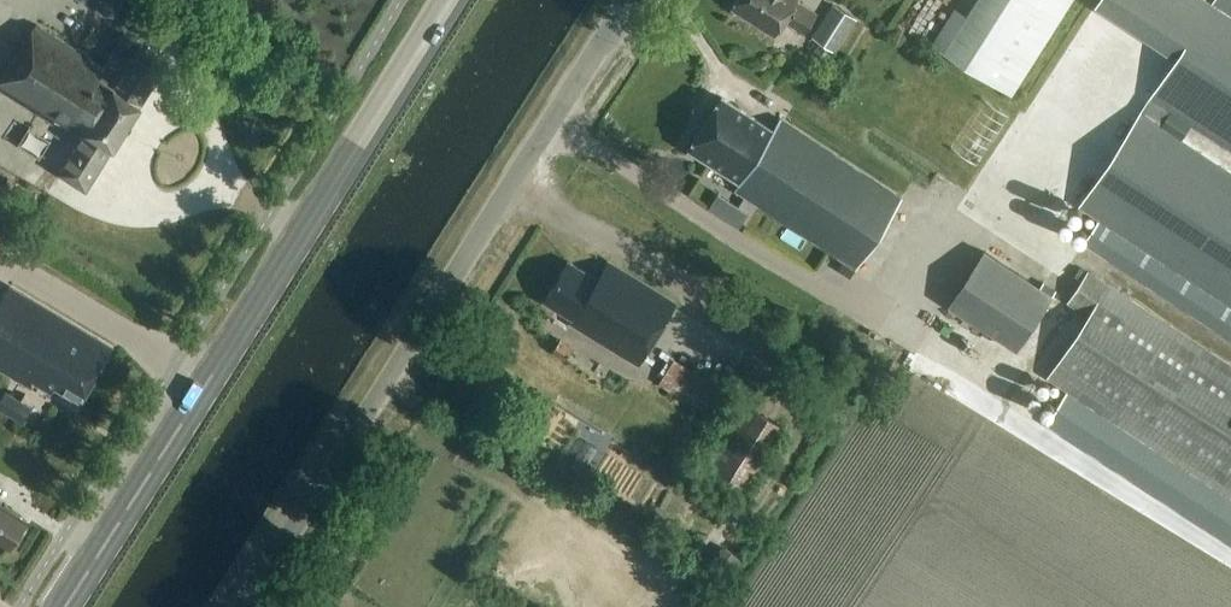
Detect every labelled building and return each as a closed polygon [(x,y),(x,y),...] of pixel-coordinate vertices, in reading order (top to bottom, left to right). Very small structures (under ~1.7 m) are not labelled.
[(123,0),(87,0),(113,16),(123,0)] [(817,12),(799,0),(736,0),(731,8),(774,36),(785,21),(803,33),(817,12)] [(1072,0),(978,0),(947,50),(1013,92),(1072,0)] [(1163,127),(1172,113),(1230,151),(1230,16),(1212,3),(1206,0),(1099,0),(1095,5),(1176,58),(1150,98),(1141,112),(1079,207),(1230,306),(1230,171),(1163,127)] [(838,51),(858,17),(834,3),(814,36),(819,39),(811,53),(825,61),(833,48),(838,51)] [(0,74),(0,88),(63,129),(43,161),(86,188),(168,60),(124,31),(103,64),(35,20),(15,50),(0,74)] [(1004,159),(1034,109),(1008,94),(978,143),(1004,159)] [(772,127),(722,95),(687,147),(738,181),(732,190),(855,270),(903,196),(780,116),(772,127)] [(984,250),(948,306),(1017,350),(1053,294),(984,250)] [(567,260),(542,301),(554,309),(571,319),(569,323),(636,364),(675,301),(607,260),(597,278),(567,260)] [(1230,491),(1230,360),(1090,269),(1071,298),(1090,310),(1049,374),(1230,491)] [(112,346),(8,284),(0,298),(0,369),(29,386),(32,381),(50,392),(54,386),(79,401),(112,346)] [(913,329),(987,364),(998,340),(924,306),(913,329)] [(552,352),(566,360),(574,347),(560,338),(552,352)] [(717,418),(732,392),(675,358),(660,384),(717,418)] [(656,422),(677,402),(639,363),(618,383),(656,422)] [(13,416),(22,403),(5,393),(0,401),(0,408),(13,416)] [(785,425),(738,396),(697,463),(744,492),(785,425)] [(18,535),(22,534),(25,528),(24,525),(27,521),(0,504),(0,541),(10,547),(18,535)]
